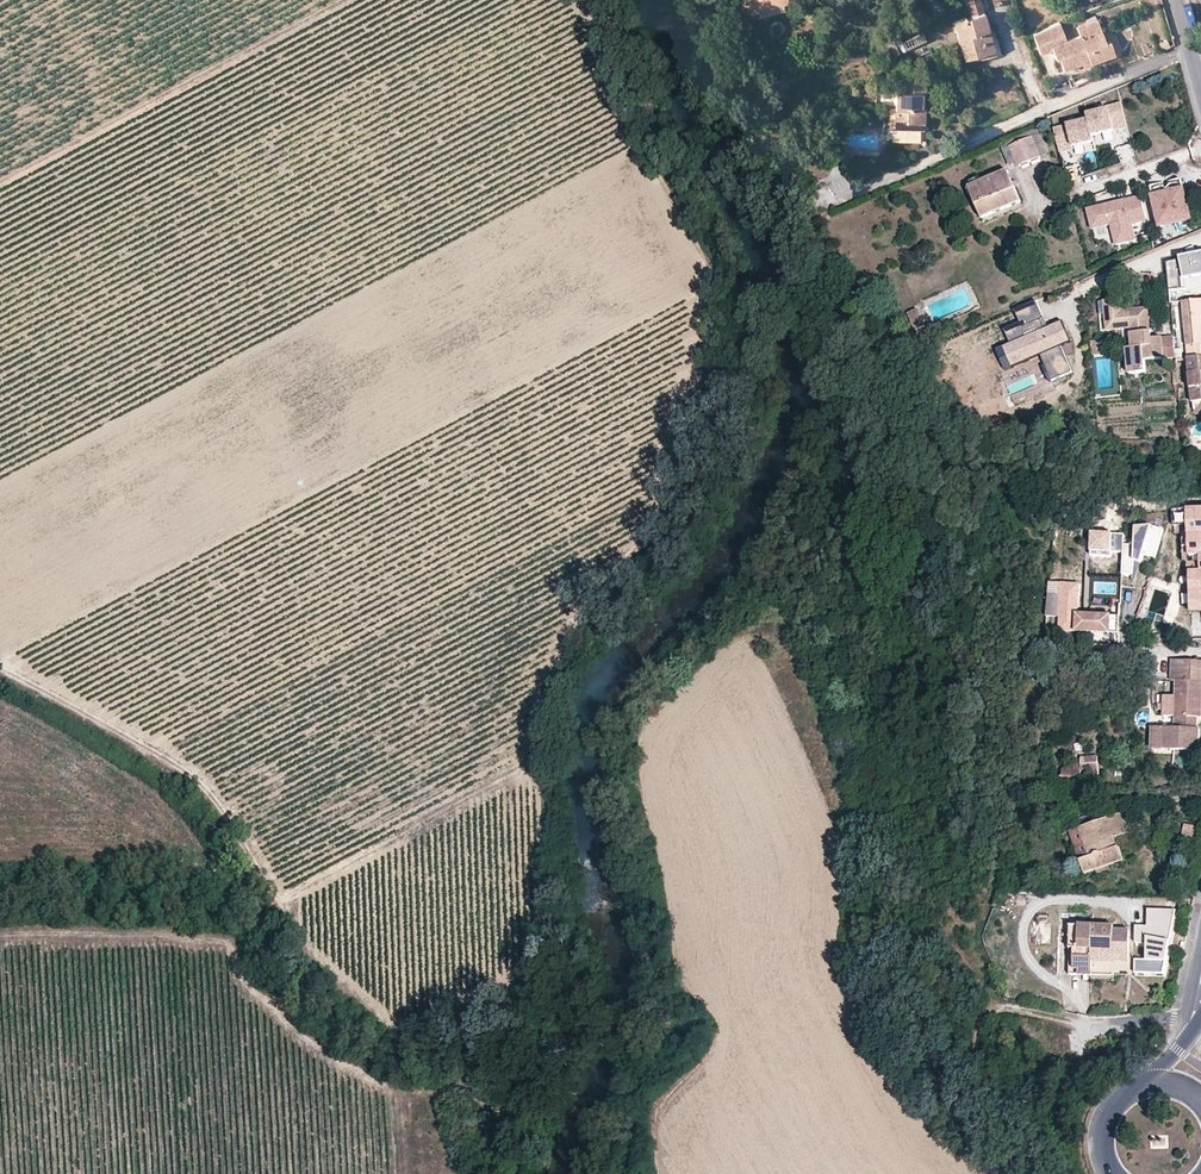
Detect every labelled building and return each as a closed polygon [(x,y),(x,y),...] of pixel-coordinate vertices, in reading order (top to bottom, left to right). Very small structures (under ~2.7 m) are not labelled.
[(787,0),(740,0),(744,14),(788,2),(787,0)] [(967,7),(969,15),(982,11),(980,4),(967,7)] [(969,15),(953,20),(964,58),(969,56),(993,49),(987,28),(982,11),(969,15)] [(1077,27),(1079,35),(1067,39),(1060,21),(1031,33),(1040,54),(1052,49),(1055,59),(1058,57),(1063,68),(1082,61),(1086,60),(1088,64),(1113,54),(1109,41),(1105,42),(1096,20),(1077,27)] [(922,32),(910,36),(913,46),(925,42),(922,32)] [(885,58),(896,52),(890,40),(879,45),(885,58)] [(900,90),(894,90),(894,128),(925,128),(925,107),(921,107),(921,90),(925,90),(925,80),(900,79),(900,90)] [(1087,120),(1091,135),(1126,127),(1120,103),(1106,106),(1107,109),(1086,114),(1087,120)] [(1072,146),(1093,141),(1091,135),(1087,120),(1053,128),(1059,152),(1073,149),(1072,146)] [(1039,133),(1031,137),(1039,156),(1047,153),(1039,133)] [(1039,156),(1031,137),(1009,146),(1017,162),(1018,165),(1039,156)] [(1130,144),(1117,148),(1121,162),(1135,158),(1130,144)] [(1009,146),(1002,149),(1009,165),(1017,162),(1009,146)] [(969,186),(982,217),(1020,201),(1008,170),(969,186)] [(1160,227),(1190,219),(1179,179),(1167,183),(1170,191),(1162,193),(1160,185),(1149,188),(1160,227)] [(1131,225),(1146,221),(1140,196),(1087,209),(1092,233),(1111,228),(1115,245),(1135,241),(1131,225)] [(1168,263),(1172,294),(1188,289),(1185,276),(1200,274),(1200,255),(1168,263)] [(1105,314),(1107,331),(1131,329),(1133,349),(1127,349),(1129,373),(1146,372),(1145,360),(1176,357),(1174,337),(1154,338),(1153,331),(1151,331),(1148,307),(1125,309),(1123,299),(1104,301),(1099,301),(1100,314),(1105,314)] [(1183,301),(1186,333),(1188,358),(1200,357),(1200,300),(1183,301)] [(917,312),(907,316),(916,334),(921,331),(914,318),(919,316),(917,312)] [(921,331),(925,329),(919,316),(914,318),(921,331)] [(1072,340),(1063,320),(1041,330),(1036,332),(1033,326),(1025,330),(1021,322),(1005,329),(1009,339),(1011,343),(1005,346),(1014,366),(1042,354),(1049,370),(1069,361),(1062,345),(1072,340)] [(1100,341),(1091,341),(1092,355),(1101,354),(1101,350),(1105,350),(1105,348),(1105,346),(1104,345),(1101,345),(1100,341)] [(1188,358),(1190,380),(1192,402),(1200,401),(1200,357),(1188,358)] [(1173,511),(1173,530),(1190,530),(1193,639),(1200,638),(1200,510),(1173,511)] [(1123,545),(1122,575),(1133,575),(1134,561),(1141,563),(1143,555),(1149,557),(1150,554),(1156,556),(1164,530),(1152,526),(1135,528),(1134,546),(1123,545)] [(1122,553),(1123,535),(1092,533),(1091,555),(1111,557),(1111,553),(1122,553)] [(1121,577),(1121,585),(1133,585),(1133,577),(1121,577)] [(1048,617),(1061,618),(1060,631),(1120,633),(1120,615),(1113,615),(1078,614),(1079,584),(1063,583),(1062,591),(1050,590),(1048,617)] [(1121,604),(1113,605),(1113,615),(1120,615),(1121,604)] [(1137,634),(1120,634),(1119,644),(1137,645),(1137,634)] [(1173,661),(1173,684),(1176,684),(1176,699),(1165,698),(1164,708),(1159,707),(1159,713),(1164,713),(1164,719),(1175,719),(1175,730),(1154,730),(1153,752),(1200,754),(1200,729),(1198,729),(1198,725),(1191,725),(1191,717),(1198,717),(1200,717),(1200,669),(1192,669),(1192,661),(1173,661)] [(1076,684),(1076,678),(1076,682),(1084,682),(1085,676),(1076,675),(1077,668),(1064,667),(1063,684),(1076,684)] [(1097,775),(1097,758),(1083,758),(1081,760),(1072,760),(1072,769),(1061,770),(1061,783),(1080,783),(1080,770),(1092,770),(1092,775),(1097,775)] [(1110,818),(1117,836),(1126,833),(1119,815),(1110,818)] [(1086,874),(1123,862),(1115,837),(1112,838),(1110,835),(1115,833),(1110,818),(1079,829),(1089,858),(1081,861),(1086,874)] [(1194,837),(1197,825),(1189,824),(1187,836),(1194,837)] [(1089,858),(1079,829),(1071,832),(1081,861),(1089,858)] [(1148,962),(1137,962),(1137,975),(1165,975),(1175,911),(1148,911),(1148,928),(1136,928),(1136,945),(1148,947),(1148,962)] [(1069,974),(1111,975),(1112,963),(1129,963),(1129,930),(1114,929),(1114,926),(1070,925),(1069,952),(1069,974)]
